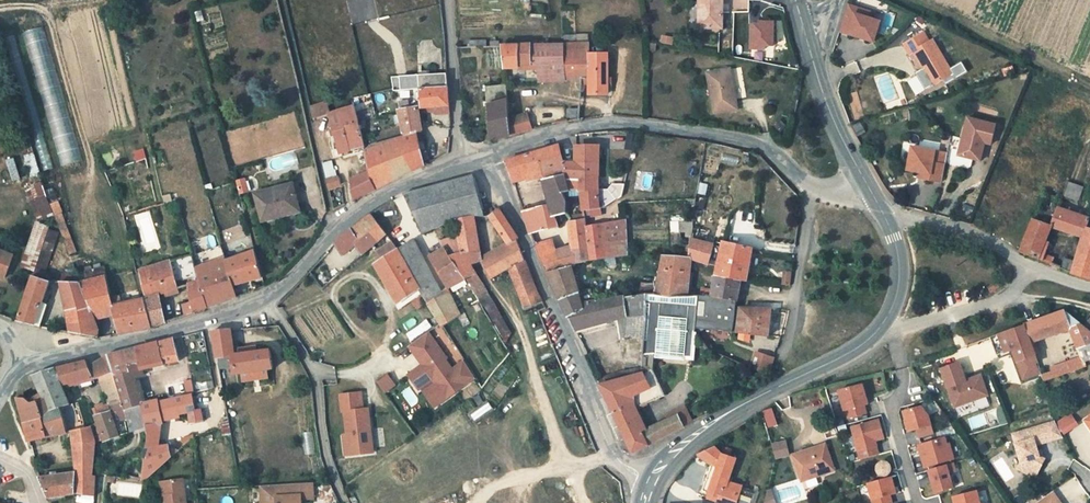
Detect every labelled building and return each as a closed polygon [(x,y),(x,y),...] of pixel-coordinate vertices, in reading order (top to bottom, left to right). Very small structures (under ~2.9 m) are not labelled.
[(722,0),(698,0),(698,10),(702,10),(702,28),(722,28),(722,0)] [(846,6),(836,33),(871,45),(878,24),(865,19),(853,15),(855,9),(846,6)] [(867,13),(855,9),(853,15),(865,19),(867,13)] [(763,48),(763,44),(772,44),(772,22),(759,22),(759,25),(751,25),(751,48),(763,48)] [(58,166),(78,161),(45,24),(25,29),(58,166)] [(924,32),(905,44),(910,54),(914,52),(923,68),(926,67),(936,83),(953,73),(933,40),(930,42),(924,32)] [(537,67),(557,66),(556,46),(538,46),(538,41),(533,41),(533,46),(503,47),(505,68),(537,67)] [(564,82),(563,45),(556,46),(557,66),(537,67),(539,85),(564,82)] [(563,45),(564,82),(589,80),(589,95),(608,94),(609,55),(592,55),(590,45),(563,45)] [(713,113),(737,109),(730,69),(706,73),(713,113)] [(420,88),(448,87),(447,73),(393,77),(394,90),(420,88)] [(420,88),(421,109),(444,107),(444,111),(449,110),(448,87),(420,88)] [(506,87),(486,88),(490,142),(500,139),(510,136),(509,122),(506,87)] [(341,110),(350,151),(363,147),(364,146),(361,135),(359,124),(356,111),(355,107),(353,107),(341,110)] [(342,153),(350,151),(341,110),(329,114),(335,136),(337,143),(342,153)] [(422,134),(418,110),(398,112),(399,113),(402,126),(405,135),(416,134),(422,134)] [(527,116),(509,122),(510,136),(532,131),(527,116)] [(552,116),(540,119),(542,128),(555,125),(552,116)] [(966,120),(956,158),(977,164),(982,144),(989,146),(994,128),(966,120)] [(365,155),(370,175),(374,190),(389,183),(414,170),(423,167),(416,134),(405,135),(405,137),(369,148),(365,155)] [(142,144),(134,147),(138,161),(147,158),(142,144)] [(564,182),(564,178),(564,162),(561,163),(558,147),(535,153),(505,161),(511,176),(513,184),(527,180),(525,175),(540,170),(551,202),(536,207),(537,208),(533,209),(539,229),(540,232),(558,228),(555,217),(565,214),(568,214),(567,207),(563,194),(567,192),(564,182)] [(939,181),(941,164),(930,163),(932,152),(910,148),(907,170),(917,171),(922,172),(921,178),(939,181)] [(599,164),(598,149),(575,149),(575,163),(599,164)] [(332,161),(323,163),(327,178),(336,176),(332,161)] [(564,162),(564,178),(579,179),(579,175),(599,176),(599,164),(575,163),(564,162)] [(374,190),(370,175),(349,183),(354,201),(359,198),(374,190)] [(579,175),(579,179),(580,188),(584,212),(605,210),(619,201),(609,190),(600,190),(599,176),(579,175)] [(340,187),(337,177),(326,180),(328,190),(340,187)] [(423,234),(428,232),(455,222),(473,218),(482,219),(471,177),(449,182),(422,190),(404,195),(423,234)] [(56,214),(67,254),(75,252),(60,200),(49,203),(43,179),(25,184),(35,220),(56,214)] [(247,179),(237,181),(241,195),(250,193),(247,179)] [(1078,201),(1083,186),(1070,181),(1064,196),(1078,201)] [(609,190),(619,201),(623,198),(623,192),(625,183),(614,183),(609,190)] [(293,185),(256,195),(262,217),(287,210),(288,215),(300,212),(293,185)] [(1085,226),(1086,221),(1087,216),(1056,205),(1054,211),(1050,225),(1049,227),(1080,236),(1073,260),(1063,257),(1060,268),(1089,278),(1089,228),(1085,226)] [(1037,207),(1031,220),(1050,225),(1054,211),(1037,207)] [(529,232),(529,231),(539,229),(533,209),(523,212),(522,213),(526,226),(528,232),(529,232)] [(490,218),(496,227),(506,221),(505,219),(500,211),(490,218)] [(377,244),(386,235),(370,215),(363,220),(350,230),(360,243),(371,235),(377,244)] [(473,218),(455,222),(456,229),(473,229),(473,218)] [(671,219),(671,232),(693,232),(693,219),(671,219)] [(554,253),(550,240),(534,244),(535,248),(544,268),(547,274),(571,269),(576,268),(576,267),(590,264),(585,229),(584,220),(569,223),(572,248),(554,253)] [(1050,225),(1031,220),(1019,251),(1019,253),(1052,265),(1054,258),(1041,254),(1049,227),(1050,225)] [(506,221),(496,227),(508,246),(515,242),(519,240),(506,221)] [(590,264),(615,258),(625,256),(624,221),(585,229),(590,264)] [(34,222),(21,268),(46,275),(59,229),(34,222)] [(473,230),(473,229),(456,229),(456,236),(458,251),(446,257),(449,261),(467,280),(476,275),(471,267),(481,261),(477,254),(473,233),(473,230)] [(371,235),(360,243),(350,230),(338,241),(336,243),(334,244),(343,256),(355,247),(361,257),(366,253),(377,244),(371,235)] [(429,258),(447,290),(467,280),(449,261),(446,257),(458,251),(456,236),(439,241),(443,249),(429,258)] [(412,280),(419,291),(421,295),(427,304),(442,294),(413,240),(396,251),(402,262),(404,262),(414,279),(412,280)] [(739,281),(745,282),(753,250),(722,242),(721,248),(691,240),(689,259),(715,269),(714,276),(739,281)] [(509,269),(523,260),(522,257),(515,242),(508,246),(481,261),(491,279),(509,269)] [(194,255),(201,281),(209,307),(225,301),(236,297),(234,287),(228,265),(226,260),(222,246),(194,255)] [(369,258),(374,266),(387,257),(382,249),(369,258)] [(0,251),(0,276),(5,278),(13,256),(0,251)] [(228,265),(234,287),(262,278),(255,251),(226,260),(228,265)] [(396,251),(387,257),(374,266),(399,304),(419,291),(412,280),(414,279),(404,262),(402,262),(396,251)] [(194,254),(171,261),(177,282),(192,278),(193,283),(201,281),(194,255),(194,254)] [(625,256),(615,258),(616,265),(626,263),(625,257),(625,256)] [(687,297),(689,259),(662,258),(659,283),(653,297),(645,297),(643,336),(641,373),(645,372),(651,356),(696,352),(696,332),(698,307),(698,297),(687,297)] [(509,269),(522,303),(539,296),(529,275),(523,260),(509,269)] [(144,298),(151,328),(167,323),(159,298),(166,296),(179,291),(177,282),(171,261),(139,271),(146,298),(144,298)] [(86,272),(102,268),(100,263),(85,267),(86,272)] [(115,315),(112,299),(105,268),(102,268),(86,272),(77,274),(80,283),(84,293),(91,309),(92,313),(95,320),(115,315)] [(790,273),(782,272),(780,285),(788,286),(790,273)] [(710,298),(736,301),(739,281),(714,276),(710,298)] [(49,282),(32,277),(19,312),(16,321),(34,326),(46,294),(54,296),(56,280),(51,278),(49,282)] [(582,311),(580,305),(573,277),(551,283),(567,317),(582,311)] [(209,307),(201,281),(193,283),(190,284),(190,288),(193,301),(183,305),(188,315),(209,307)] [(990,292),(999,286),(995,281),(987,287),(990,292)] [(62,282),(68,312),(91,309),(84,293),(80,283),(62,282)] [(473,289),(476,296),(486,290),(482,283),(473,289)] [(419,291),(399,304),(401,307),(421,295),(419,291)] [(440,324),(457,312),(443,293),(442,294),(427,304),(433,313),(440,324)] [(112,299),(115,315),(120,334),(127,333),(151,328),(144,298),(123,303),(120,297),(112,299)] [(624,336),(643,336),(645,297),(624,299),(627,317),(624,336)] [(698,297),(698,307),(735,310),(736,301),(710,298),(698,297)] [(627,317),(624,299),(580,305),(582,311),(567,317),(572,329),(612,319),(627,317)] [(502,340),(505,345),(510,335),(494,305),(483,309),(502,340)] [(735,310),(698,307),(696,332),(699,336),(704,331),(731,333),(735,310)] [(92,313),(91,309),(68,312),(71,333),(96,338),(98,338),(99,329),(95,320),(92,313)] [(731,333),(768,336),(770,312),(770,309),(739,309),(739,311),(735,310),(731,333)] [(1004,331),(1013,351),(1016,361),(1017,362),(1034,355),(1030,342),(1069,327),(1081,356),(1082,355),(1083,359),(1089,357),(1089,331),(1089,330),(1082,324),(1064,309),(1056,312),(1055,313),(1036,320),(1004,331)] [(217,360),(233,357),(236,375),(273,370),(271,350),(236,355),(231,331),(212,332),(217,360)] [(1004,331),(989,337),(997,357),(1013,351),(1004,331)] [(446,359),(428,333),(410,345),(423,365),(409,375),(419,389),(434,379),(436,383),(432,386),(442,401),(474,379),(463,362),(452,370),(445,360),(446,359)] [(140,365),(142,371),(178,362),(173,339),(141,348),(137,349),(140,365)] [(137,349),(121,353),(108,356),(114,376),(132,374),(129,367),(133,366),(140,365),(137,349)] [(774,358),(756,353),(752,368),(769,375),(774,358)] [(1034,355),(1017,362),(1023,377),(1039,371),(1036,361),(1037,361),(1034,355)] [(1081,356),(1066,361),(1070,370),(1086,365),(1083,359),(1082,355),(1081,356)] [(123,403),(114,376),(108,356),(96,364),(100,378),(107,403),(95,407),(95,409),(98,418),(110,414),(110,411),(123,403)] [(60,407),(64,422),(73,419),(68,400),(85,395),(80,381),(93,377),(89,366),(88,361),(57,370),(43,374),(51,393),(47,394),(52,409),(60,407)] [(1045,380),(1070,370),(1066,361),(1049,367),(1051,370),(1042,374),(1045,380)] [(958,363),(940,369),(954,407),(987,395),(979,375),(968,380),(970,383),(966,385),(958,363)] [(94,380),(100,378),(96,364),(89,366),(93,377),(94,380)] [(135,373),(142,371),(140,365),(133,366),(135,373)] [(633,454),(648,445),(641,432),(631,412),(654,399),(641,373),(600,385),(633,454)] [(47,394),(51,393),(43,374),(34,376),(42,398),(47,394)] [(132,374),(114,376),(123,403),(137,393),(132,374)] [(387,375),(376,382),(384,394),(395,387),(387,375)] [(866,405),(861,384),(837,391),(842,411),(844,411),(846,419),(864,414),(862,406),(866,405)] [(432,386),(424,392),(435,407),(442,401),(432,386)] [(363,409),(362,392),(340,395),(342,411),(344,410),(347,434),(350,455),(374,453),(369,408),(363,409)] [(138,393),(137,393),(123,403),(126,410),(133,408),(141,406),(138,393)] [(33,404),(27,398),(17,398),(21,413),(24,424),(43,417),(52,409),(47,394),(42,398),(33,404)] [(149,435),(149,437),(148,441),(148,450),(149,477),(155,472),(174,455),(178,451),(176,450),(173,449),(170,449),(169,445),(156,448),(157,437),(156,425),(166,424),(166,420),(178,417),(178,415),(188,413),(190,425),(203,423),(200,411),(196,411),(192,395),(158,403),(158,402),(141,406),(146,422),(147,425),(147,428),(149,435)] [(110,411),(110,414),(98,418),(96,418),(99,425),(99,427),(104,442),(119,436),(114,422),(122,419),(125,418),(128,417),(126,410),(123,403),(110,411)] [(141,406),(133,408),(139,428),(147,425),(146,422),(141,406)] [(52,409),(43,417),(24,424),(24,425),(28,443),(66,434),(64,422),(60,407),(52,409)] [(922,407),(903,412),(908,432),(930,427),(927,417),(922,407)] [(987,412),(992,427),(1008,422),(1003,407),(987,412)] [(133,408),(126,410),(128,417),(125,418),(129,432),(139,428),(133,408)] [(96,418),(98,418),(95,409),(81,419),(84,429),(90,427),(99,425),(96,418)] [(667,417),(668,419),(665,420),(672,433),(691,422),(684,409),(667,417)] [(772,410),(763,412),(768,429),(777,427),(772,410)] [(1069,416),(1056,425),(1061,435),(1074,426),(1069,416)] [(122,419),(114,422),(119,436),(126,433),(122,419)] [(648,445),(672,433),(665,420),(641,432),(648,445)] [(878,420),(851,427),(859,459),(878,455),(875,441),(884,439),(878,420)] [(1054,421),(1048,423),(1053,439),(1061,436),(1061,435),(1056,425),(1054,421)] [(1053,439),(1048,423),(1012,435),(1021,463),(1017,469),(1034,478),(1043,461),(1042,459),(1038,457),(1034,446),(1035,443),(1037,444),(1053,439)] [(93,475),(95,442),(90,427),(84,429),(71,432),(75,456),(77,473),(47,477),(45,468),(36,468),(45,490),(48,498),(73,495),(93,496),(94,488),(95,475),(93,475)] [(95,428),(98,440),(98,441),(104,442),(99,427),(95,428)] [(181,439),(184,447),(194,438),(194,433),(181,439)] [(948,449),(945,438),(918,445),(920,456),(923,455),(927,467),(949,461),(946,450),(948,449)] [(785,441),(773,445),(776,457),(788,453),(785,441)] [(825,446),(792,457),(802,483),(834,472),(825,446)] [(698,455),(719,469),(708,497),(724,502),(736,502),(740,490),(741,487),(727,483),(736,460),(722,456),(715,448),(698,455)] [(879,462),(877,463),(876,465),(876,466),(876,468),(876,469),(876,471),(877,472),(878,473),(879,474),(881,475),(882,475),(884,475),(886,475),(887,474),(888,473),(889,472),(890,470),(890,468),(890,466),(889,465),(888,463),(887,462),(885,461),(884,461),(882,461),(880,461),(879,462)] [(955,473),(953,464),(928,471),(934,495),(952,489),(949,475),(955,473)] [(872,502),(891,502),(889,496),(896,494),(891,477),(867,484),(872,502)] [(166,480),(168,496),(164,496),(165,502),(189,502),(186,478),(166,480)] [(258,485),(259,502),(304,502),(304,499),(315,498),(314,482),(258,485)] [(764,502),(777,502),(772,488),(761,492),(764,502)] [(755,494),(740,490),(736,502),(752,502),(755,494)] [(977,493),(953,499),(954,502),(980,502),(977,493)] [(1051,493),(1037,502),(1058,502),(1051,493)]
